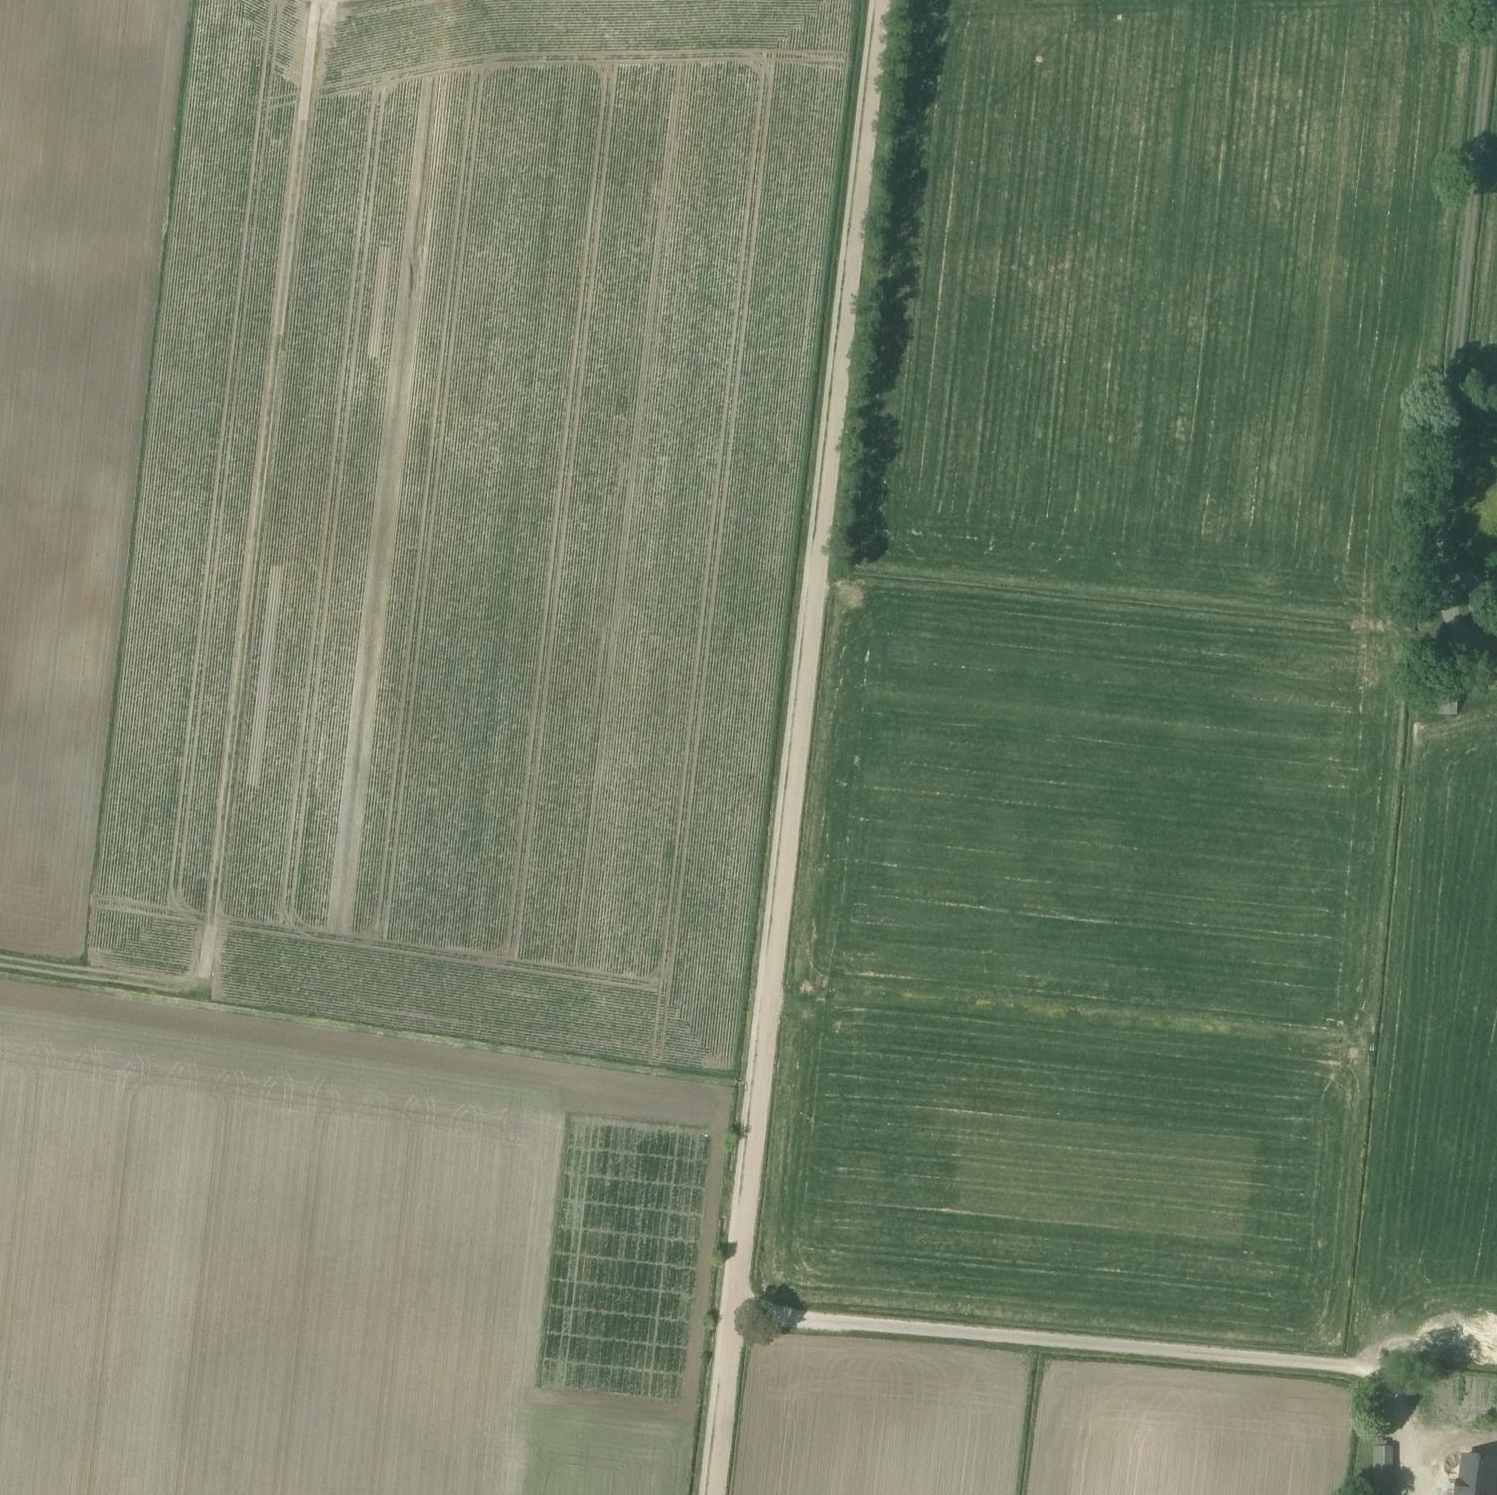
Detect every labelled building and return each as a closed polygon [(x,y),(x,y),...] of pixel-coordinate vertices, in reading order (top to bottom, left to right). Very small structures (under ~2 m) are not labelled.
[(1457,694),(1436,694),(1436,713),(1458,713),(1457,694)] [(1490,1460),(1456,1455),(1453,1480),(1451,1479),(1449,1494),(1486,1494),(1490,1460)]
